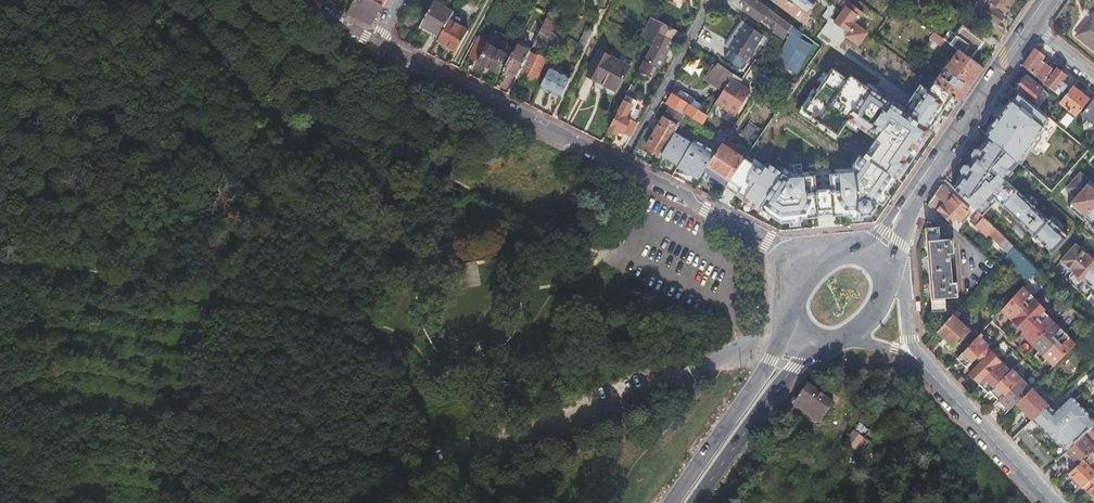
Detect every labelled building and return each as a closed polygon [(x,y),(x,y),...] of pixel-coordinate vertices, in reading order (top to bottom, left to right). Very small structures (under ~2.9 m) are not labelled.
[(347,14),(358,20),(362,15),(374,21),(381,6),(368,0),(354,0),(347,14)] [(755,0),(750,0),(742,11),(756,21),(758,23),(760,20),(770,27),(768,29),(773,33),(782,38),(786,33),(790,35),(772,62),(791,72),(806,49),(809,51),(812,46),(800,39),(802,35),(755,0)] [(810,0),(771,0),(803,23),(816,4),(810,0)] [(997,25),(1003,17),(995,11),(997,9),(987,2),(985,0),(979,0),(979,1),(974,8),(997,25)] [(1004,14),(1007,10),(994,0),(988,0),(987,2),(997,9),(1004,14)] [(1007,10),(1014,0),(994,0),(1007,10)] [(860,10),(847,1),(832,21),(847,32),(844,37),(858,47),(869,33),(852,21),(860,10)] [(453,13),(434,3),(421,26),(439,37),(448,21),(453,13)] [(362,15),(358,20),(366,24),(374,21),(362,15)] [(1093,16),(1077,37),(1093,51),(1093,16)] [(557,22),(547,17),(532,48),(538,52),(546,36),(550,37),(557,22)] [(658,34),(663,25),(652,20),(642,39),(653,44),(658,34)] [(456,53),(468,32),(448,21),(439,37),(436,41),(456,53)] [(821,21),(812,34),(834,48),(843,34),(821,21)] [(747,26),(742,23),(728,43),(732,46),(747,26)] [(678,34),(663,25),(658,34),(673,43),(678,34)] [(762,37),(747,26),(732,46),(748,56),(758,42),(762,37)] [(957,49),(959,51),(970,59),(982,42),(963,28),(962,28),(960,26),(953,34),(949,31),(943,39),(957,49)] [(930,38),(939,45),(943,39),(934,32),(930,38)] [(673,43),(658,34),(653,44),(653,45),(644,62),(639,71),(651,78),(656,68),(659,70),(661,71),(668,58),(666,57),(673,43)] [(758,42),(765,47),(769,41),(762,37),(758,42)] [(489,43),(479,38),(468,58),(497,74),(511,47),(492,38),(489,43)] [(699,38),(695,44),(705,50),(709,43),(699,38)] [(953,55),(957,49),(943,39),(939,45),(953,55)] [(861,60),(895,83),(906,65),(872,43),(861,60)] [(529,54),(529,53),(516,45),(507,63),(505,67),(511,70),(509,73),(517,77),(523,67),(529,54)] [(739,69),(748,56),(732,46),(729,50),(724,59),(739,69)] [(806,49),(791,72),(795,74),(809,51),(806,49)] [(1034,50),(1023,67),(1043,84),(1053,70),(1047,65),(1041,61),(1045,57),(1036,51),(1034,50)] [(935,85),(958,100),(980,67),(970,59),(959,51),(950,63),(947,61),(944,65),(947,68),(935,85)] [(628,69),(599,53),(586,77),(616,92),(628,69)] [(523,67),(517,77),(516,79),(533,87),(546,61),(537,56),(537,58),(529,54),(523,67)] [(1050,61),(1045,57),(1041,61),(1047,65),(1050,61)] [(730,80),(733,75),(718,64),(707,80),(724,91),(730,80)] [(511,70),(505,67),(502,73),(516,80),(516,79),(517,77),(509,73),(511,70)] [(540,88),(561,98),(570,78),(550,68),(540,88)] [(747,152),(743,159),(725,187),(745,199),(743,202),(768,218),(770,215),(782,222),(788,221),(789,227),(800,225),(804,218),(845,215),(852,219),(871,216),(930,130),(935,133),(958,100),(935,85),(930,92),(921,85),(904,110),(851,74),(848,78),(832,68),(803,110),(838,133),(847,120),(875,139),(853,171),(787,177),(747,152)] [(1044,84),(1054,93),(1058,88),(1062,91),(1066,86),(1061,82),(1066,76),(1057,69),(1044,84)] [(783,80),(770,73),(763,83),(776,89),(783,80)] [(719,98),(716,103),(736,116),(750,93),(737,84),(742,81),(733,75),(730,80),(731,81),(720,99),(719,98)] [(1019,94),(1031,104),(1042,90),(1026,77),(1015,90),(1019,94)] [(1067,110),(1076,117),(1089,100),(1072,87),(1062,100),(1059,103),(1067,110)] [(1062,91),(1058,88),(1054,93),(1058,96),(1062,91)] [(1049,96),(1042,90),(1031,104),(1037,109),(1049,96)] [(672,96),(667,106),(670,108),(684,115),(685,114),(701,124),(706,117),(707,118),(710,113),(711,112),(704,107),(700,113),(689,106),(692,100),(686,97),(680,93),(677,99),(672,96)] [(1019,94),(989,136),(993,140),(1017,161),(1048,118),(1037,109),(1031,104),(1019,94)] [(634,101),(625,97),(608,131),(616,135),(618,132),(623,134),(631,119),(626,116),(631,107),(634,101)] [(700,113),(704,107),(692,100),(689,106),(700,113)] [(1092,132),(1093,130),(1093,102),(1093,101),(1081,115),(1087,120),(1083,125),(1092,132)] [(639,112),(631,107),(626,116),(631,119),(634,121),(639,112)] [(670,108),(663,119),(678,128),(685,116),(684,115),(670,108)] [(1076,117),(1067,110),(1055,125),(1064,132),(1076,117)] [(669,143),(674,134),(678,128),(663,119),(657,129),(654,134),(669,143)] [(660,157),(661,156),(669,143),(654,134),(645,148),(660,157)] [(661,156),(678,166),(691,144),(674,134),(669,143),(661,156)] [(704,172),(716,153),(694,140),(691,144),(678,166),(700,178),(704,172)] [(993,140),(956,192),(978,214),(992,195),(1051,254),(1067,237),(1003,180),(1017,161),(993,140)] [(716,153),(704,172),(725,187),(743,159),(721,144),(716,153)] [(1048,181),(1064,161),(1050,151),(1043,160),(1042,159),(1033,170),(1048,181)] [(1080,174),(1067,189),(1078,198),(1073,204),(1087,216),(1093,222),(1093,187),(1080,174)] [(927,205),(936,213),(938,212),(957,229),(963,223),(960,221),(969,211),(944,187),(941,186),(927,205)] [(1005,244),(1007,242),(978,214),(974,218),(979,223),(975,228),(986,238),(989,235),(1000,245),(1003,242),(1005,244)] [(970,222),(975,228),(979,223),(974,218),(970,222)] [(925,228),(925,230),(926,230),(933,311),(932,311),(932,312),(946,311),(946,299),(958,298),(957,283),(953,283),(950,254),(955,254),(954,240),(940,240),(940,228),(925,228)] [(1076,245),(1061,261),(1077,275),(1093,288),(1093,260),(1076,245)] [(1027,281),(1037,271),(1013,248),(1004,259),(1027,281)] [(1077,275),(1072,280),(1090,295),(1093,291),(1093,288),(1077,275)] [(1046,311),(1022,287),(1001,311),(1022,333),(1021,335),(1038,353),(1035,356),(1043,364),(1046,361),(1053,368),(1076,345),(1044,313),(1046,311)] [(970,331),(953,315),(937,334),(954,350),(970,331)] [(979,336),(957,360),(966,369),(976,360),(987,348),(989,347),(981,338),(983,336),(981,334),(979,336)] [(987,348),(976,360),(980,364),(991,352),(987,348)] [(1015,406),(1017,405),(1032,390),(1032,389),(1022,380),(1013,370),(1011,372),(1001,362),(991,352),(980,364),(968,375),(978,385),(984,391),(981,394),(985,398),(987,396),(991,400),(994,397),(998,401),(990,409),(992,412),(995,414),(997,412),(1003,406),(1009,412),(1015,406)] [(960,376),(955,380),(960,385),(965,381),(960,376)] [(820,425),(833,405),(810,388),(796,408),(820,425)] [(1046,409),(1049,407),(1032,390),(1017,405),(1033,422),(1035,420),(1046,409)] [(1035,420),(1067,452),(1082,437),(1093,425),(1093,424),(1069,399),(1052,416),(1046,409),(1035,420)] [(997,412),(1003,418),(1009,412),(1003,406),(997,412)] [(857,450),(864,439),(854,433),(847,443),(857,450)] [(1091,452),(1093,450),(1093,447),(1093,448),(1082,437),(1067,452),(1078,465),(1091,452)] [(1091,452),(1078,465),(1069,473),(1086,492),(1087,492),(1093,485),(1093,455),(1091,452)]
